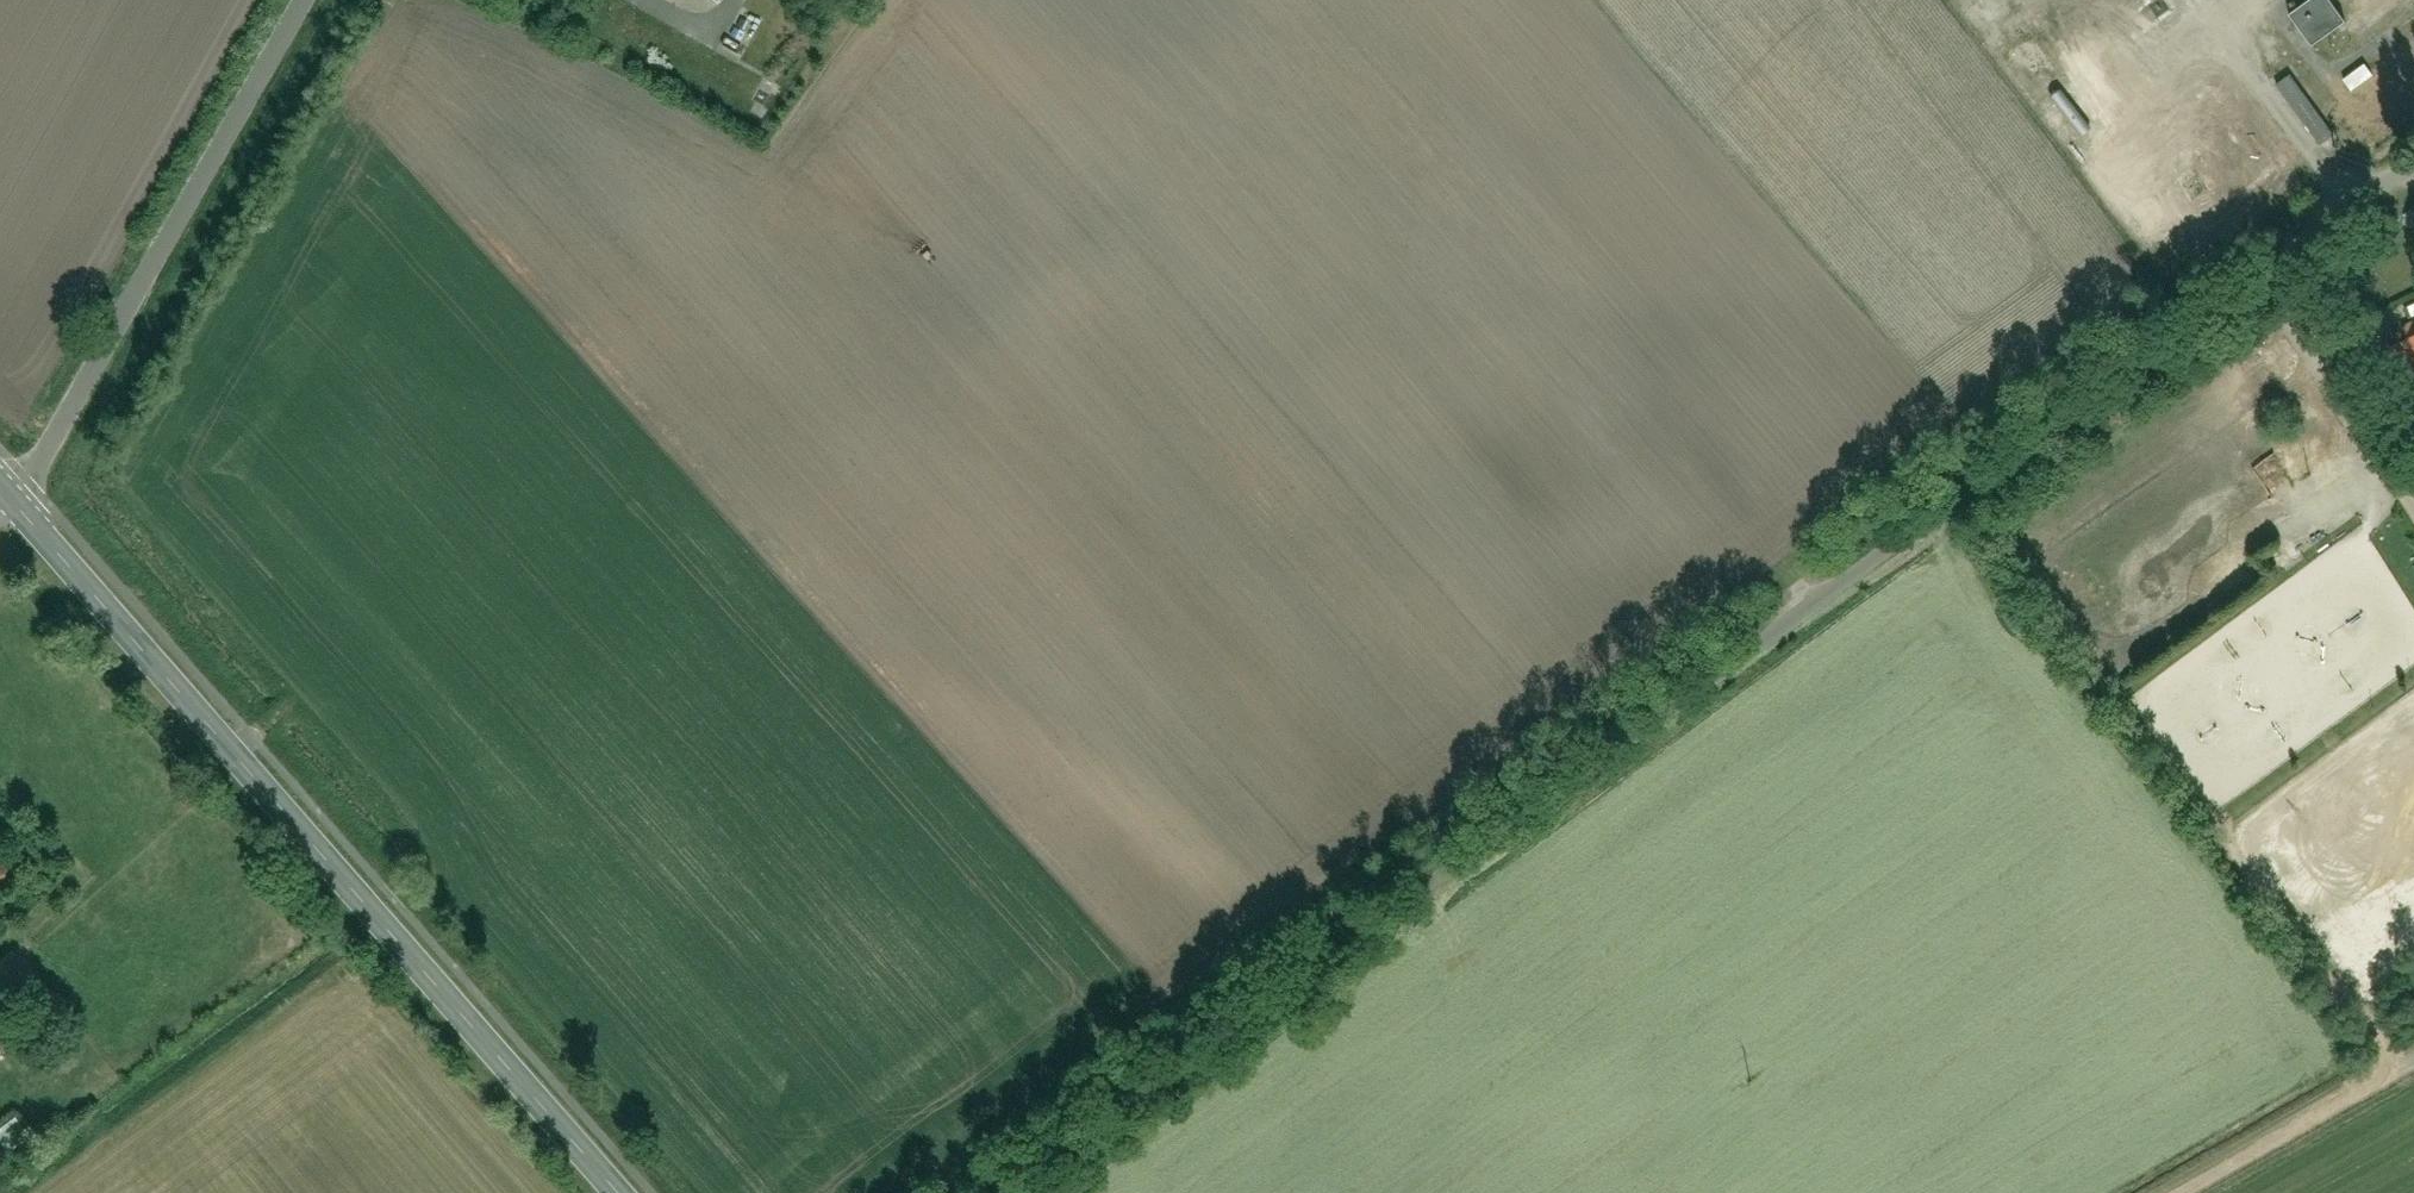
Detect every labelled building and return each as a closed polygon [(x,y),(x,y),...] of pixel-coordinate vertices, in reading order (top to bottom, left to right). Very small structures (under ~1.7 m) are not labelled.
[(2316,50),(2347,30),(2327,0),(2317,0),(2293,16),(2316,50)] [(2296,81),(2280,93),(2321,151),(2338,139),(2296,81)] [(2395,350),(2413,389),(2413,340),(2395,350)] [(2291,523),(2272,491),(2292,479),(2279,457),(2257,469),(2269,488),(2245,502),(2267,538),(2291,523)]
